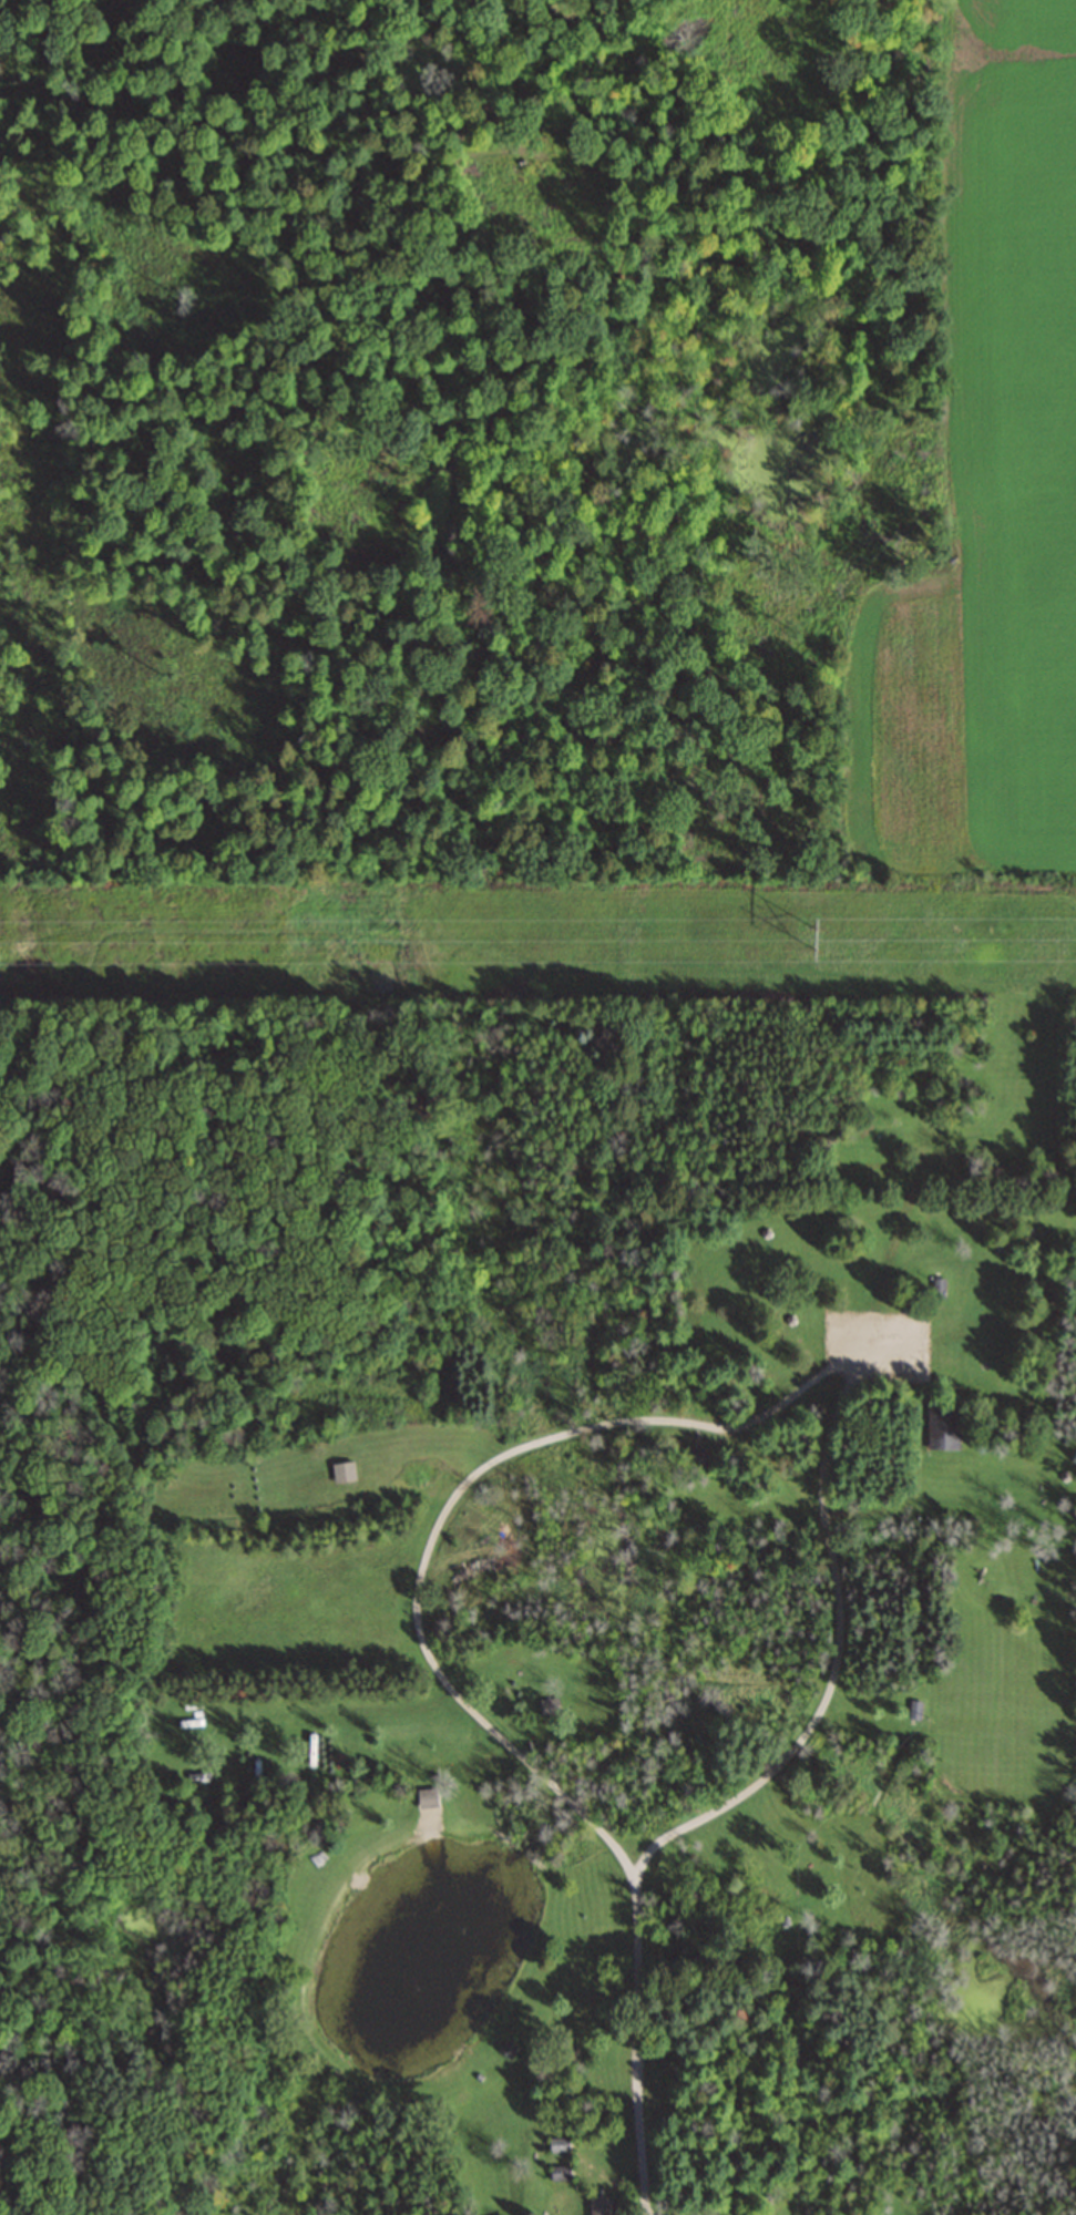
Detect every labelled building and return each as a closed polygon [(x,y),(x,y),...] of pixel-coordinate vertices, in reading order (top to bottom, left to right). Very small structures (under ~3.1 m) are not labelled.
[(943,1278),(932,1278),(932,1296),(943,1296),(943,1278)] [(959,1450),(959,1402),(929,1402),(929,1450),(959,1450)] [(541,1715),(560,1713),(558,1697),(539,1699),(541,1715)] [(918,1720),(921,1702),(910,1700),(908,1718),(918,1720)] [(418,1807),(435,1807),(435,1789),(418,1789),(418,1807)] [(499,2049),(510,2058),(518,2049),(508,2040),(499,2049)] [(549,2137),(549,2151),(569,2151),(569,2137),(549,2137)] [(570,2166),(550,2166),(550,2179),(570,2179),(570,2166)] [(612,2197),(589,2198),(589,2214),(612,2214),(612,2197)]
